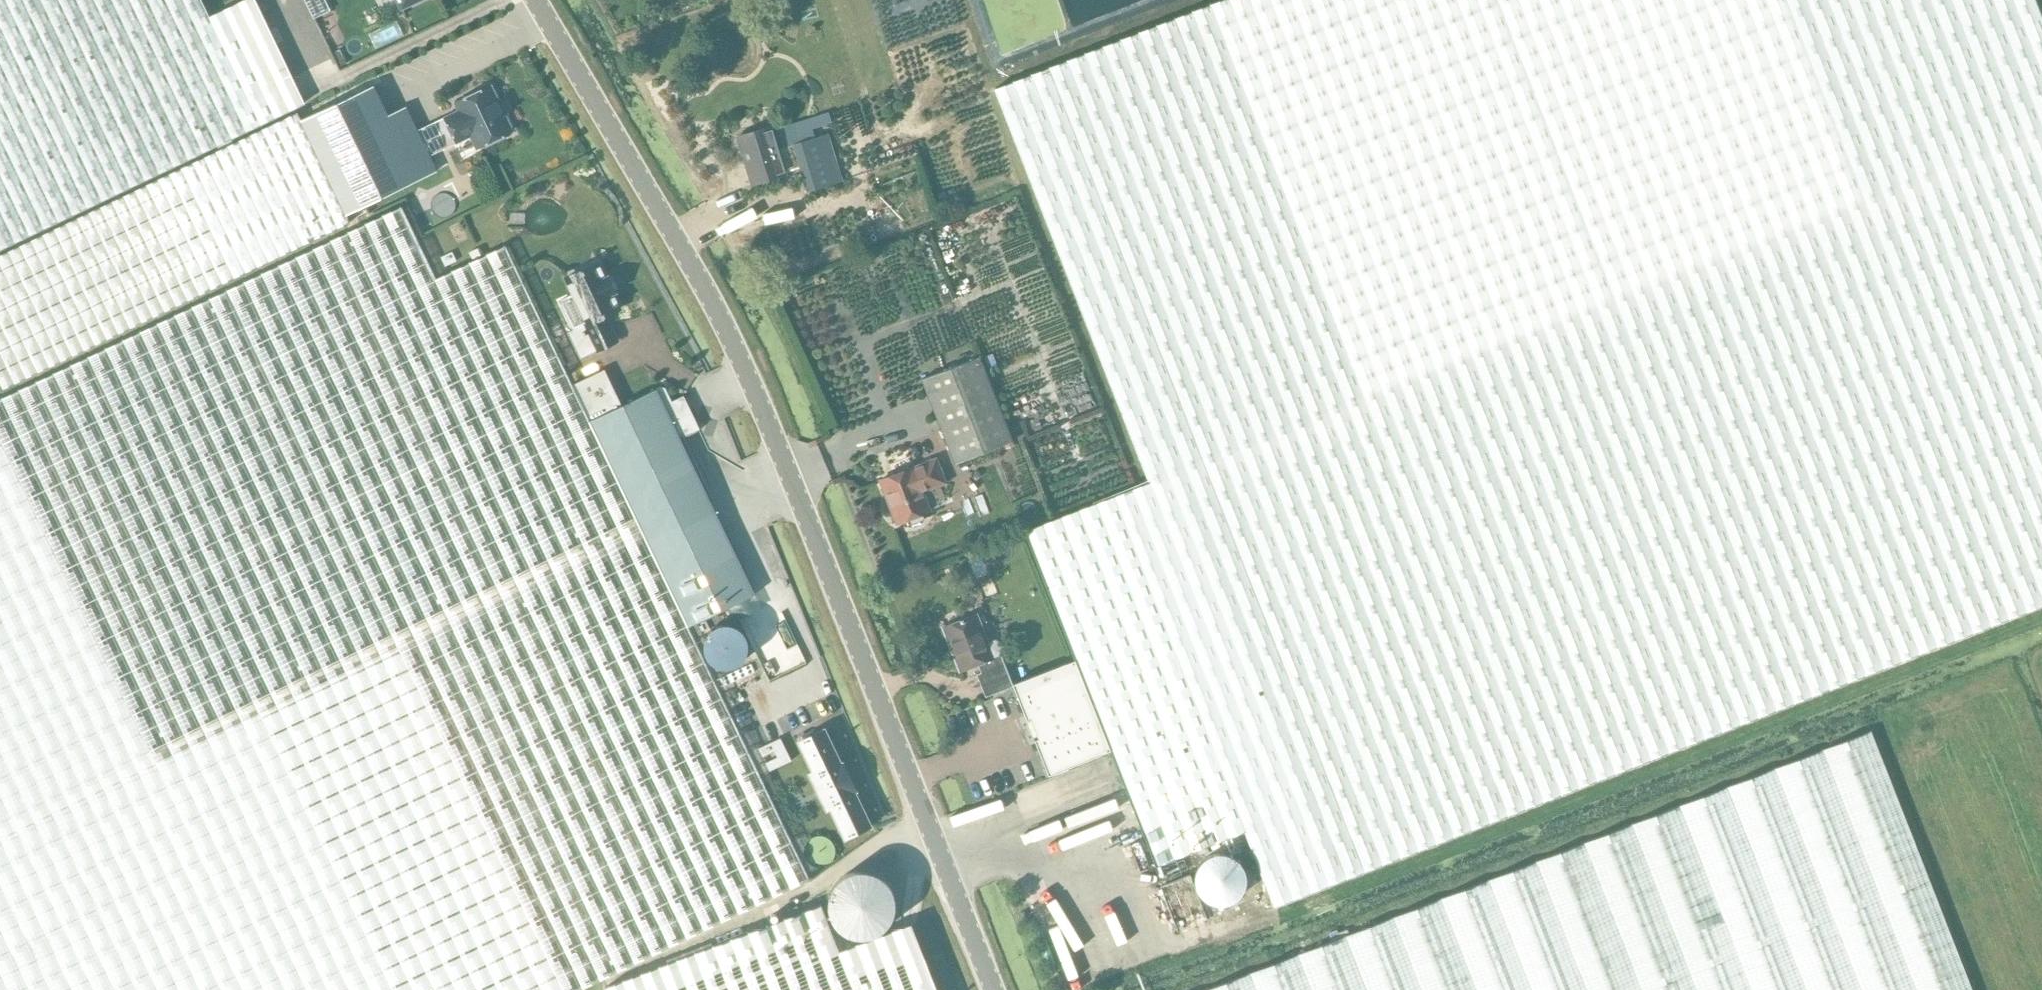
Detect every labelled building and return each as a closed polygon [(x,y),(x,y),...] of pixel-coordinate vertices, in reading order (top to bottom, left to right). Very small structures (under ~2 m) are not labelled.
[(402,8),(419,0),(398,0),(402,8)] [(995,87),(1149,480),(1025,531),(1076,661),(1013,686),(1033,738),(1037,737),(1038,742),(1035,743),(1050,780),(1113,755),(1156,864),(1245,829),(1275,906),(2041,605),(2041,19),(2035,0),(1219,0),(995,87)] [(4,389),(351,222),(347,215),(438,171),(431,155),(456,143),(455,141),(472,133),(479,148),(512,132),(490,86),(457,102),(462,111),(445,120),(444,118),(419,130),(407,106),(389,114),(375,85),(301,120),(297,112),(0,255),(0,381),(4,389)] [(799,166),(808,193),(843,181),(828,134),(779,150),(771,126),(738,136),(753,184),(786,174),(785,171),(799,166)] [(0,400),(0,989),(578,989),(810,879),(688,626),(754,594),(680,438),(698,429),(683,397),(671,402),(665,389),(661,387),(622,406),(604,370),(572,385),(506,246),(437,280),(402,206),(0,400)] [(618,342),(611,327),(606,316),(620,309),(613,294),(616,292),(609,277),(606,279),(598,263),(567,278),(588,323),(568,333),(581,359),(596,352),(618,342)] [(981,356),(923,379),(956,464),(1014,442),(981,356)] [(924,492),(947,483),(937,458),(881,481),(898,524),(905,521),(907,525),(910,527),(924,522),(925,518),(923,514),(932,511),(924,492)] [(976,614),(944,627),(962,671),(978,664),(982,673),(977,675),(985,697),(1013,686),(1001,655),(1003,650),(1000,643),(995,641),(988,644),(976,614)] [(825,729),(802,740),(810,757),(833,746),(825,729)] [(1871,730),(1204,989),(1973,989),(1871,730)] [(759,748),(763,756),(775,751),(777,757),(766,763),(770,771),(791,761),(781,738),(759,748)] [(833,746),(810,757),(818,774),(819,775),(842,764),(842,763),(833,746)] [(818,774),(814,776),(821,790),(850,776),(843,763),(842,763),(842,764),(819,775),(818,774)] [(850,776),(821,790),(828,804),(832,802),(855,791),(855,792),(857,791),(850,776)] [(855,791),(832,802),(840,819),(863,809),(855,792),(855,791)] [(863,809),(840,819),(849,837),(871,826),(863,809)] [(841,843),(841,842),(841,837),(840,834),(836,829),(831,825),(824,824),(817,824),(813,826),(810,829),(806,834),(805,841),(805,847),(809,854),(814,858),(819,860),(822,860),(829,859),(835,856),(839,850),(841,847),(841,843)] [(1191,854),(1194,900),(1239,896),(1236,851),(1191,854)] [(911,919),(838,945),(823,905),(608,987),(609,989),(938,989),(911,919)] [(1132,966),(1111,905),(1075,918),(1078,926),(1048,936),(1067,989),(1132,966)]
